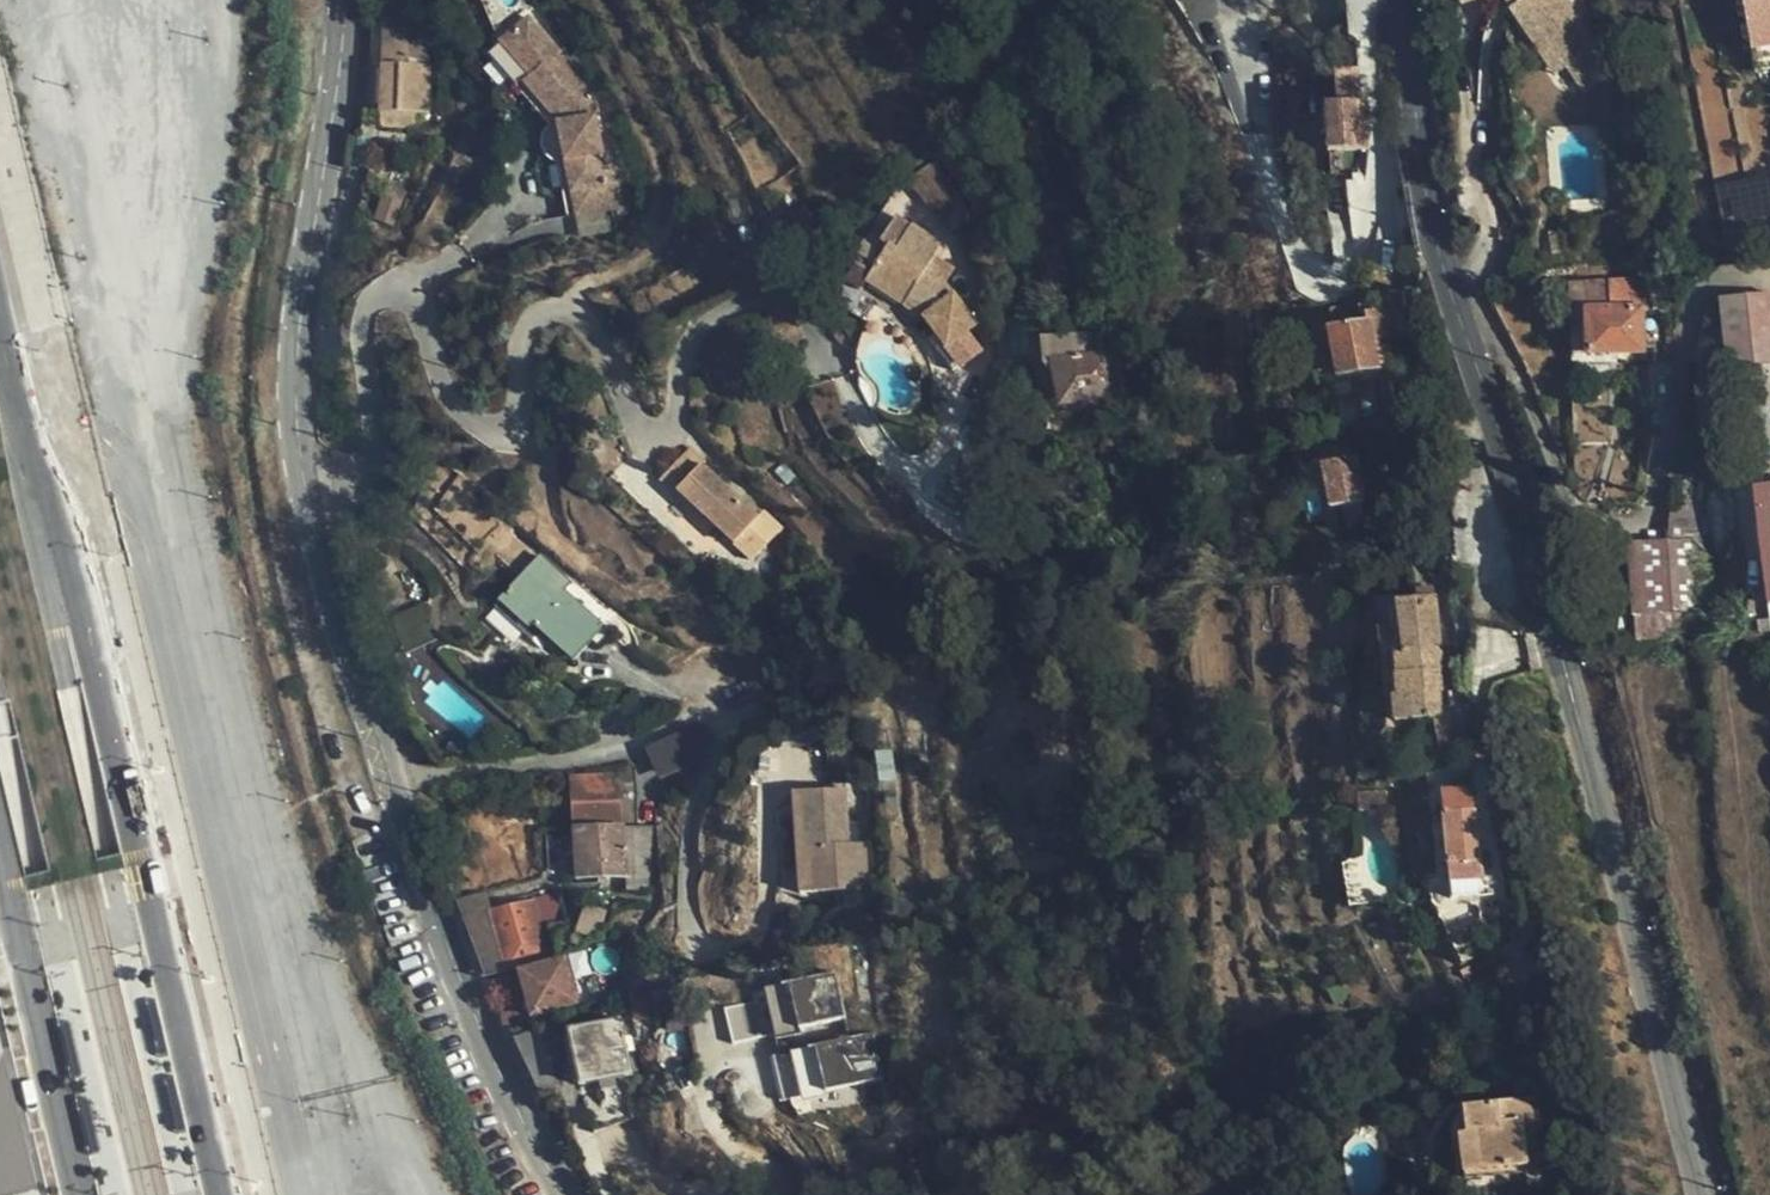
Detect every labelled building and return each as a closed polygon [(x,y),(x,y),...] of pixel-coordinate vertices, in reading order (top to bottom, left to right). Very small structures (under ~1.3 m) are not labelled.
[(1520,35),(1530,27),(1559,69),(1582,53),(1546,0),(1513,0),(1518,7),(1507,15),(1520,35)] [(1750,52),(1769,48),(1769,0),(1740,0),(1750,52)] [(490,55),(553,123),(547,129),(544,135),(544,145),(547,153),(553,159),(561,161),(571,215),(577,212),(583,237),(614,230),(613,226),(620,225),(627,219),(633,208),(635,202),(634,191),(639,191),(626,132),(621,133),(604,135),(600,113),(588,96),(594,90),(561,55),(565,50),(532,13),(512,33),(507,27),(497,36),(494,43),(497,48),(490,55)] [(430,120),(432,74),(426,74),(427,61),(409,61),(410,23),(384,24),(383,119),(430,120)] [(1530,27),(1520,35),(1550,75),(1559,69),(1530,27)] [(1359,139),(1356,117),(1354,80),(1334,80),(1335,105),(1322,107),(1327,157),(1355,155),(1355,141),(1359,139)] [(962,192),(938,160),(910,181),(934,212),(939,209),(952,231),(976,215),(962,192)] [(397,227),(407,200),(384,192),(375,220),(397,227)] [(988,278),(948,251),(950,238),(926,232),(928,218),(893,211),(888,239),(878,236),(869,279),(935,290),(951,301),(947,310),(979,332),(998,305),(981,290),(988,278)] [(1572,290),(1573,315),(1588,316),(1589,354),(1643,350),(1642,311),(1655,311),(1654,287),(1572,290)] [(1720,301),(1725,378),(1769,375),(1769,298),(1720,301)] [(1376,314),(1377,300),(1363,299),(1363,313),(1376,314)] [(1382,373),(1377,346),(1393,343),(1390,325),(1356,329),(1352,308),(1334,311),(1336,334),(1331,337),(1339,380),(1382,373)] [(1588,316),(1573,315),(1574,354),(1589,354),(1588,316)] [(1117,399),(1111,358),(1095,361),(1091,337),(1041,348),(1045,370),(1052,369),(1060,408),(1095,403),(1096,414),(1112,412),(1111,400),(1117,399)] [(750,521),(692,471),(697,465),(683,450),(653,482),(669,498),(674,493),(731,542),(750,521)] [(1362,505),(1355,463),(1318,467),(1326,511),(1362,505)] [(1769,590),(1769,469),(1741,472),(1752,592),(1769,590)] [(1705,514),(1675,511),(1672,519),(1669,550),(1708,546),(1705,514)] [(1718,642),(1708,546),(1669,550),(1629,552),(1642,650),(1718,642)] [(570,584),(542,559),(514,588),(542,615),(529,628),(571,666),(604,629),(563,591),(570,584)] [(1392,657),(1394,699),(1391,699),(1392,725),(1401,725),(1429,722),(1436,760),(1460,756),(1454,721),(1441,722),(1437,695),(1440,695),(1431,595),(1397,597),(1402,656),(1392,657)] [(500,710),(514,723),(522,714),(509,702),(500,710)] [(644,751),(646,755),(659,783),(718,756),(704,726),(644,751)] [(454,747),(456,763),(475,760),(473,748),(472,746),(465,745),(454,747)] [(899,778),(895,750),(878,752),(881,781),(899,778)] [(573,828),(621,826),(618,776),(571,779),(573,828)] [(1479,884),(1470,794),(1439,797),(1447,888),(1479,884)] [(850,797),(842,797),(804,799),(810,895),(873,890),(870,849),(853,849),(850,797)] [(804,799),(793,800),(798,895),(810,895),(804,799)] [(623,876),(621,826),(573,828),(577,878),(623,876)] [(560,892),(486,911),(502,969),(548,956),(542,929),(568,922),(560,892)] [(592,939),(603,908),(589,902),(577,934),(592,939)] [(486,911),(462,918),(479,975),(502,969),(486,911)] [(576,1003),(563,956),(517,969),(531,1018),(576,1003)] [(849,1018),(839,972),(769,988),(780,1039),(805,1034),(804,1029),(849,1018)] [(655,989),(632,992),(636,1020),(658,1017),(655,989)] [(687,1014),(669,1014),(670,1031),(687,1031),(687,1014)] [(629,1072),(618,1021),(569,1031),(580,1084),(629,1072)] [(514,1038),(536,1097),(558,1091),(539,1028),(514,1038)] [(887,1078),(876,1032),(795,1051),(807,1102),(830,1096),(829,1092),(887,1078)] [(1538,1101),(1519,1103),(1520,1115),(1526,1152),(1539,1150),(1536,1136),(1544,1135),(1538,1101)] [(1475,1178),(1529,1169),(1526,1152),(1520,1115),(1519,1103),(1465,1113),(1468,1135),(1475,1178)] [(0,1124),(0,1194),(17,1194),(0,1124)] [(1468,1135),(1459,1138),(1467,1189),(1531,1179),(1529,1169),(1475,1178),(1468,1135)]
